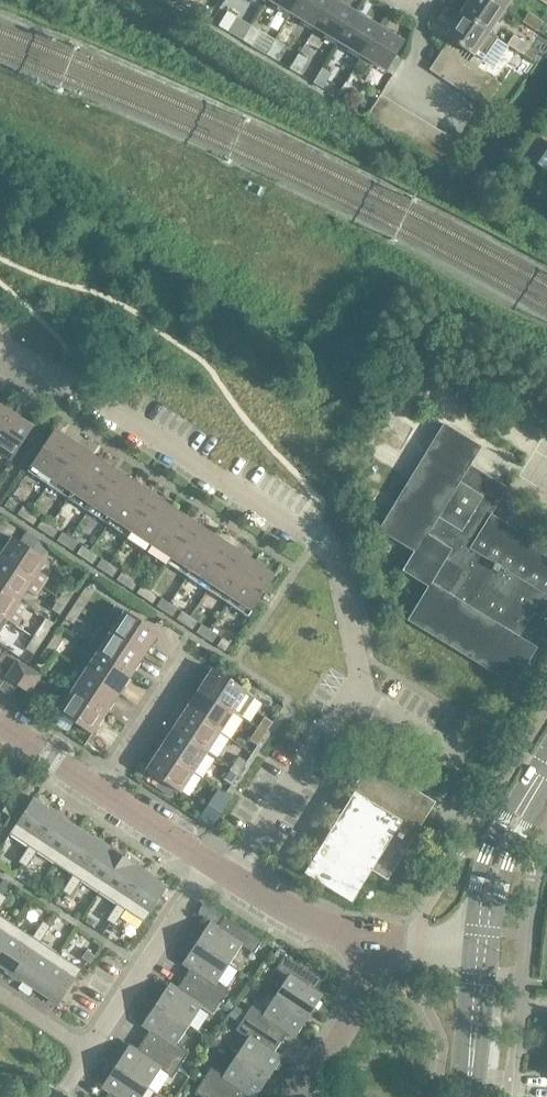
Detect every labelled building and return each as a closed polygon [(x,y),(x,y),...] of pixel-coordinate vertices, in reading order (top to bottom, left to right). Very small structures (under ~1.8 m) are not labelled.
[(290,13),(298,0),(268,0),(290,13)] [(290,13),(314,27),(330,0),(298,0),(290,13)] [(335,0),(330,0),(314,27),(337,41),(355,12),(335,0)] [(498,38),(499,38),(490,32),(505,9),(491,0),(469,0),(461,13),(498,38)] [(505,9),(511,0),(491,0),(505,9)] [(204,5),(198,15),(205,19),(211,9),(204,5)] [(226,11),(218,26),(227,32),(236,17),(226,11)] [(355,12),(337,41),(360,55),(378,26),(355,12)] [(529,12),(523,21),(537,31),(543,22),(529,12)] [(478,68),(498,38),(461,13),(445,36),(451,40),(447,48),(456,54),(467,61),(478,68)] [(250,26),(242,41),(251,47),(260,31),(250,26)] [(385,70),(402,40),(378,26),(360,55),(354,66),(365,73),(372,62),(385,70)] [(513,35),(507,44),(522,54),(528,44),(513,35)] [(274,40),(265,55),(275,61),(284,46),(274,40)] [(441,77),(456,54),(447,48),(445,47),(430,70),(441,77)] [(298,54),(289,69),(298,75),(307,60),(298,54)] [(456,54),(441,77),(452,84),(467,61),(456,54)] [(463,91),(478,68),(467,61),(452,84),(463,91)] [(321,68),(312,83),(322,89),(331,74),(321,68)] [(478,68),(463,91),(473,99),(489,75),(478,68)] [(489,75),(473,99),(484,106),(500,83),(489,75)] [(344,82),(335,97),(345,103),(354,88),(344,82)] [(377,126),(391,102),(380,96),(366,119),(377,126)] [(391,102),(377,126),(389,133),(403,109),(391,102)] [(403,109),(389,133),(400,139),(414,116),(403,109)] [(412,146),(426,123),(414,116),(400,139),(412,146)] [(426,123),(412,146),(423,153),(437,129),(426,123)] [(437,129),(423,153),(434,160),(448,136),(437,129)] [(529,161),(530,159),(544,140),(534,133),(519,153),(529,161)] [(448,136),(434,160),(445,166),(460,143),(448,136)] [(546,163),(546,142),(544,140),(530,159),(543,169),(546,163)] [(31,393),(22,388),(15,399),(23,405),(31,393)] [(12,413),(16,416),(23,405),(15,399),(8,411),(0,406),(0,431),(12,413)] [(33,427),(16,416),(12,413),(0,431),(0,453),(11,460),(33,427)] [(379,530),(413,552),(402,571),(403,572),(404,570),(429,585),(408,620),(513,686),(537,649),(518,637),(538,605),(545,610),(546,606),(546,548),(491,514),(507,488),(471,465),(482,447),(445,424),(379,530)] [(46,485),(73,444),(53,430),(26,471),(46,485)] [(66,498),(93,457),(73,444),(46,485),(66,498)] [(87,511),(113,470),(93,457),(66,498),(87,511)] [(107,524),(134,483),(113,470),(87,511),(107,524)] [(134,483),(107,524),(127,537),(154,496),(134,483)] [(154,496),(127,537),(147,550),(174,509),(154,496)] [(4,506),(12,511),(17,503),(9,498),(4,506)] [(25,520),(30,512),(22,506),(17,515),(25,520)] [(174,509),(147,550),(167,564),(194,523),(174,509)] [(30,512),(25,520),(33,525),(38,517),(30,512)] [(45,533),(50,525),(42,520),(37,528),(45,533)] [(194,523),(167,564),(187,577),(214,536),(194,523)] [(50,525),(45,533),(52,538),(58,530),(50,525)] [(0,557),(0,559),(32,580),(46,559),(42,557),(49,546),(27,532),(20,542),(13,538),(0,557)] [(65,546),(70,538),(62,533),(57,541),(65,546)] [(214,536),(187,577),(207,590),(234,549),(214,536)] [(70,538),(65,546),(72,551),(78,543),(70,538)] [(84,559),(90,551),(82,546),(76,554),(84,559)] [(234,549),(207,590),(227,603),(254,562),(234,549)] [(90,551),(84,559),(92,564),(97,556),(90,551)] [(19,600),(26,589),(35,595),(41,586),(32,580),(0,559),(0,588),(19,600)] [(104,572),(109,564),(101,559),(96,567),(104,572)] [(254,562),(227,603),(247,616),(274,575),(254,562)] [(109,564),(104,572),(112,577),(117,569),(109,564)] [(124,585),(129,577),(121,572),(116,580),(124,585)] [(129,577),(124,585),(132,590),(137,582),(129,577)] [(58,597),(66,603),(74,591),(65,585),(58,597)] [(144,598),(150,590),(142,585),(136,593),(144,598)] [(6,620),(15,626),(21,617),(19,616),(26,605),(19,600),(0,588),(0,616),(6,620)] [(150,590),(144,598),(152,604),(157,596),(150,590)] [(72,606),(80,612),(88,600),(80,595),(72,606)] [(58,614),(66,603),(58,597),(50,609),(58,614)] [(164,612),(169,604),(161,598),(156,606),(164,612)] [(169,604),(164,612),(172,617),(177,609),(169,604)] [(141,622),(125,611),(115,605),(107,617),(117,623),(111,632),(144,654),(158,633),(152,629),(159,618),(148,611),(141,622)] [(73,624),(80,612),(72,606),(64,618),(73,624)] [(184,625),(189,616),(181,611),(176,619),(184,625)] [(189,616),(184,625),(192,630),(197,622),(189,616)] [(32,637),(40,642),(53,622),(44,617),(32,637)] [(204,638),(209,630),(201,624),(196,632),(204,638)] [(209,630),(204,638),(212,643),(217,635),(209,630)] [(98,652),(131,674),(144,654),(111,632),(98,652)] [(46,646),(54,652),(62,640),(53,634),(46,646)] [(32,654),(40,642),(32,637),(24,649),(32,654)] [(230,643),(222,638),(217,646),(225,651),(230,643)] [(46,663),(54,652),(46,646),(38,658),(46,663)] [(85,672),(118,694),(131,674),(98,652),(85,672)] [(17,686),(29,667),(17,660),(5,678),(17,686)] [(29,667),(17,686),(29,694),(41,675),(29,667)] [(199,690),(232,712),(245,691),(213,669),(199,690)] [(72,692),(105,714),(118,694),(85,672),(72,692)] [(186,710),(219,731),(232,712),(199,690),(186,710)] [(91,735),(105,714),(72,692),(58,713),(91,735)] [(173,730),(206,751),(219,731),(186,710),(173,730)] [(257,728),(265,734),(273,722),(264,717),(257,728)] [(257,746),(265,734),(257,728),(249,740),(257,746)] [(160,750),(193,771),(206,751),(173,730),(160,750)] [(179,792),(193,771),(160,750),(146,771),(179,792)] [(231,768),(239,773),(247,762),(238,757),(231,768)] [(434,803),(368,762),(350,792),(353,794),(303,874),(351,903),(371,870),(387,880),(434,803)] [(231,785),(239,773),(231,768),(223,780),(231,785)] [(230,799),(217,790),(197,819),(211,828),(230,799)] [(10,817),(18,805),(9,799),(1,811),(10,817)] [(33,799),(25,810),(9,835),(28,847),(18,862),(22,865),(56,814),(33,799)] [(56,814),(22,865),(26,868),(36,852),(54,864),(78,828),(56,814)] [(78,828),(54,864),(72,876),(62,891),(66,894),(100,843),(78,828)] [(122,858),(100,843),(66,894),(70,897),(80,881),(99,893),(122,858)] [(122,858),(99,893),(116,905),(106,920),(111,923),(144,872),(122,858)] [(167,887),(144,872),(111,923),(114,926),(124,910),(144,923),(167,887)] [(253,954),(262,941),(205,903),(203,904),(198,911),(198,915),(210,922),(196,943),(228,964),(241,946),(253,954)] [(14,925),(0,916),(0,947),(14,925)] [(0,947),(0,967),(13,976),(47,924),(42,922),(32,937),(14,925),(0,947)] [(47,924),(13,976),(35,990),(59,954),(40,942),(51,927),(47,924)] [(183,979),(221,1003),(229,991),(216,983),(228,964),(196,943),(182,964),(190,969),(183,979)] [(81,958),(87,962),(89,964),(94,956),(86,950),(81,958)] [(82,969),(75,965),(59,954),(35,990),(58,1005),(82,969)] [(276,996),(308,1017),(322,996),(315,991),(322,980),(284,956),(276,969),(288,977),(276,996)] [(213,1016),(221,1003),(183,979),(177,989),(169,984),(155,1005),(188,1026),(200,1007),(213,1016)] [(295,1038),(308,1017),(276,996),(264,1015),(251,1006),(243,1018),(281,1043),(287,1033),(295,1038)] [(143,1040),(180,1065),(188,1053),(175,1045),(188,1026),(155,1005),(142,1026),(149,1030),(143,1040)] [(281,1043),(243,1018),(235,1030),(248,1039),(235,1058),(268,1079),(281,1058),(274,1053),(281,1043)] [(172,1077),(180,1065),(143,1040),(136,1050),(129,1046),(115,1067),(147,1088),(159,1069),(172,1077)] [(228,1096),(245,1096),(247,1095),(250,1096),(256,1096),(268,1079),(235,1058),(223,1076),(210,1068),(202,1080),(228,1096)] [(147,1088),(115,1067),(101,1087),(109,1092),(105,1096),(141,1096),(147,1088)] [(202,1080),(194,1092),(202,1096),(228,1096),(202,1080)]
